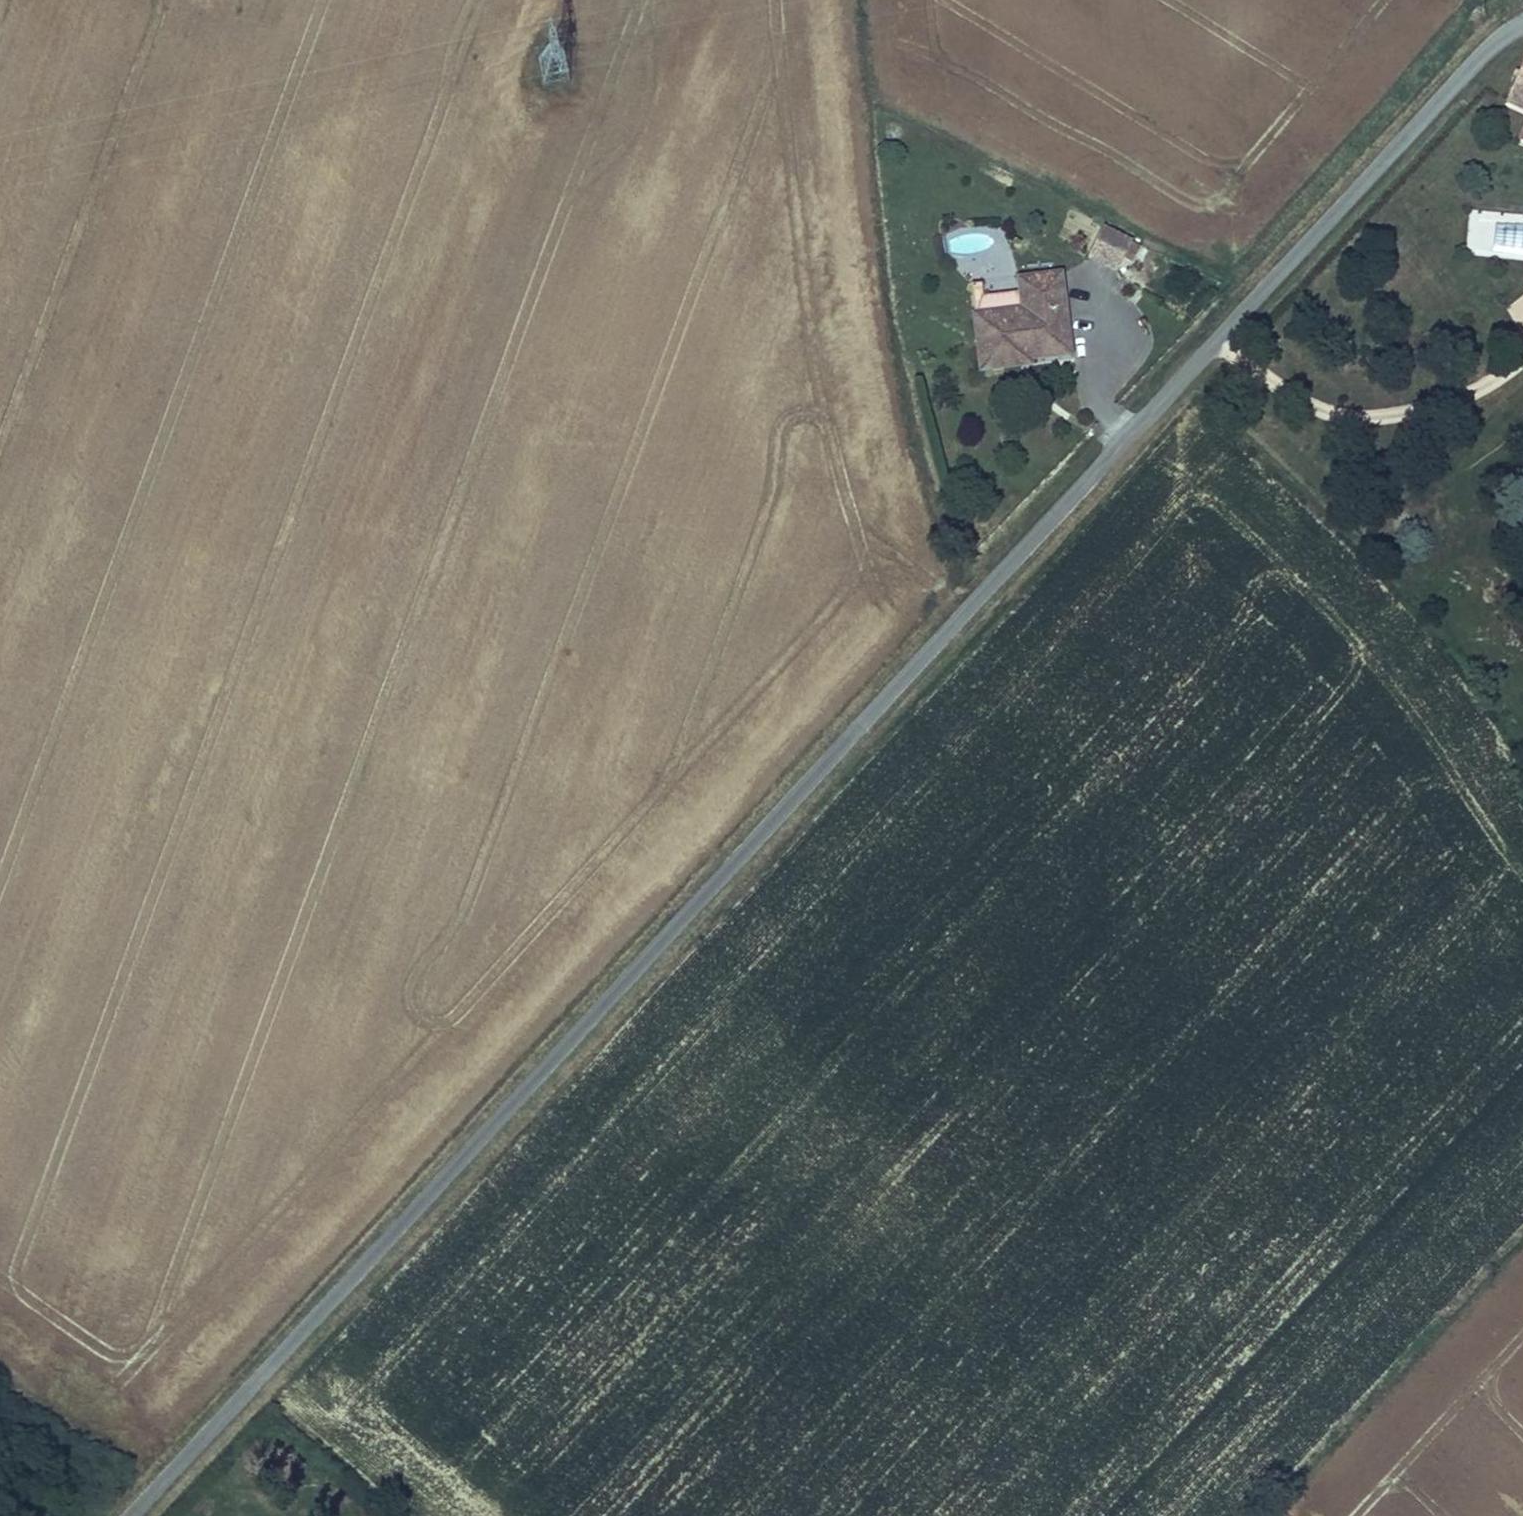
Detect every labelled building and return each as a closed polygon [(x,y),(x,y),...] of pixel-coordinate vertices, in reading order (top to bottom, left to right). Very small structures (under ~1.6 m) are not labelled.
[(1501,102),(1522,111),(1522,63),(1501,102)] [(1120,244),(1093,228),(1078,257),(1106,270),(1120,244)] [(1050,309),(1058,308),(1053,273),(1012,278),(1016,311),(965,317),(971,371),(1010,368),(1008,352),(1053,345),(1050,309)] [(1062,357),(1058,308),(1050,309),(1053,345),(1008,352),(1010,368),(1024,366),(1023,361),(1062,357)]
